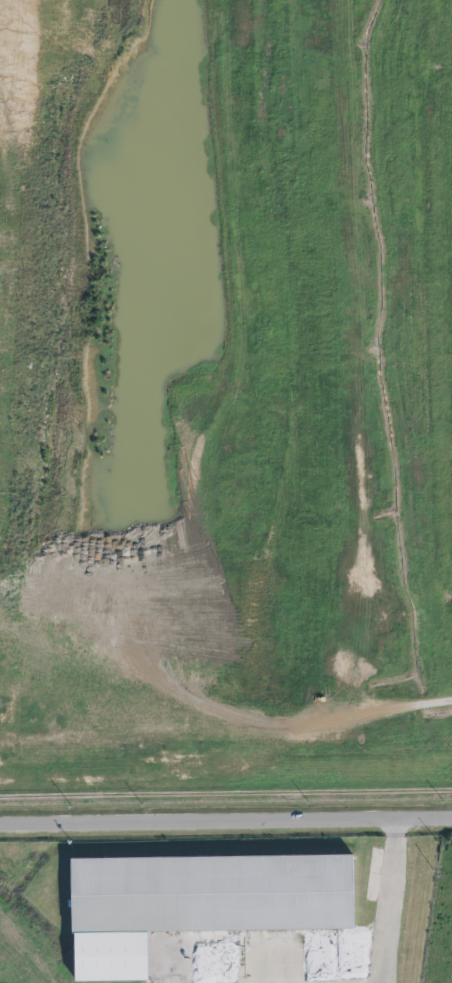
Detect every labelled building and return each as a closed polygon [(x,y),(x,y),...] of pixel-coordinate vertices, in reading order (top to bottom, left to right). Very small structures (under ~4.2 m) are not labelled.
[(68,862),(69,932),(350,926),(349,857),(68,862)]
